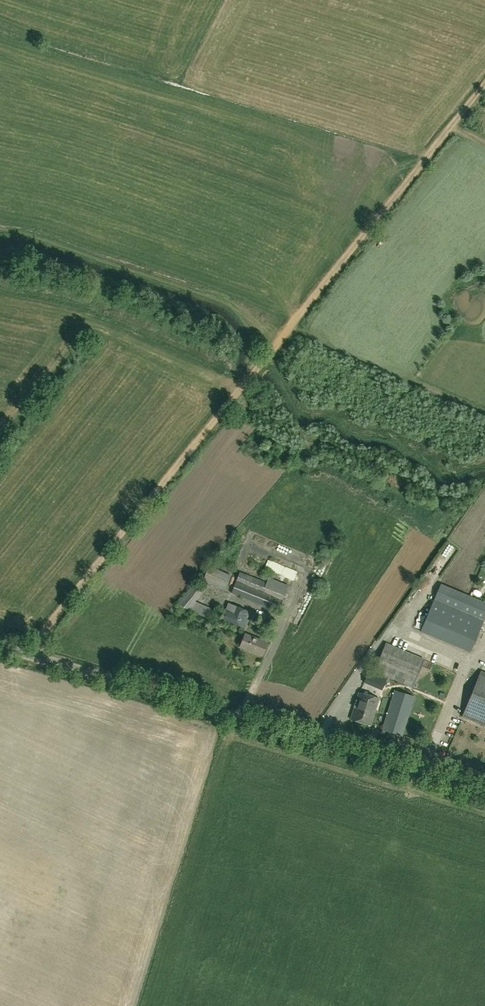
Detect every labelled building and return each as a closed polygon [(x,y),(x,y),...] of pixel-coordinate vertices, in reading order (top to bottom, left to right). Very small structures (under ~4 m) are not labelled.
[(286,549),(284,555),(304,563),(306,557),(286,549)] [(298,581),(302,572),(271,559),(268,568),(298,581)] [(209,565),(202,581),(225,591),(231,575),(209,565)] [(288,585),(269,577),(266,583),(239,572),(231,593),(277,612),(288,585)] [(177,604),(187,610),(211,620),(215,610),(194,601),(205,588),(193,584),(177,604)] [(470,652),(484,617),(484,603),(448,587),(441,584),(421,632),(470,652)] [(228,604),(222,619),(246,628),(249,620),(246,619),(249,611),(228,604)] [(258,617),(252,615),(249,623),(255,625),(258,617)] [(240,647),(263,655),(267,643),(245,634),(240,647)] [(394,636),(389,646),(386,644),(374,672),(406,685),(403,694),(395,692),(383,730),(402,736),(416,689),(445,701),(457,674),(430,663),(434,652),(394,636)] [(364,681),(390,692),(394,682),(369,671),(364,681)] [(484,726),(484,673),(481,671),(462,717),(484,726)] [(368,724),(376,698),(357,691),(348,718),(368,724)]
